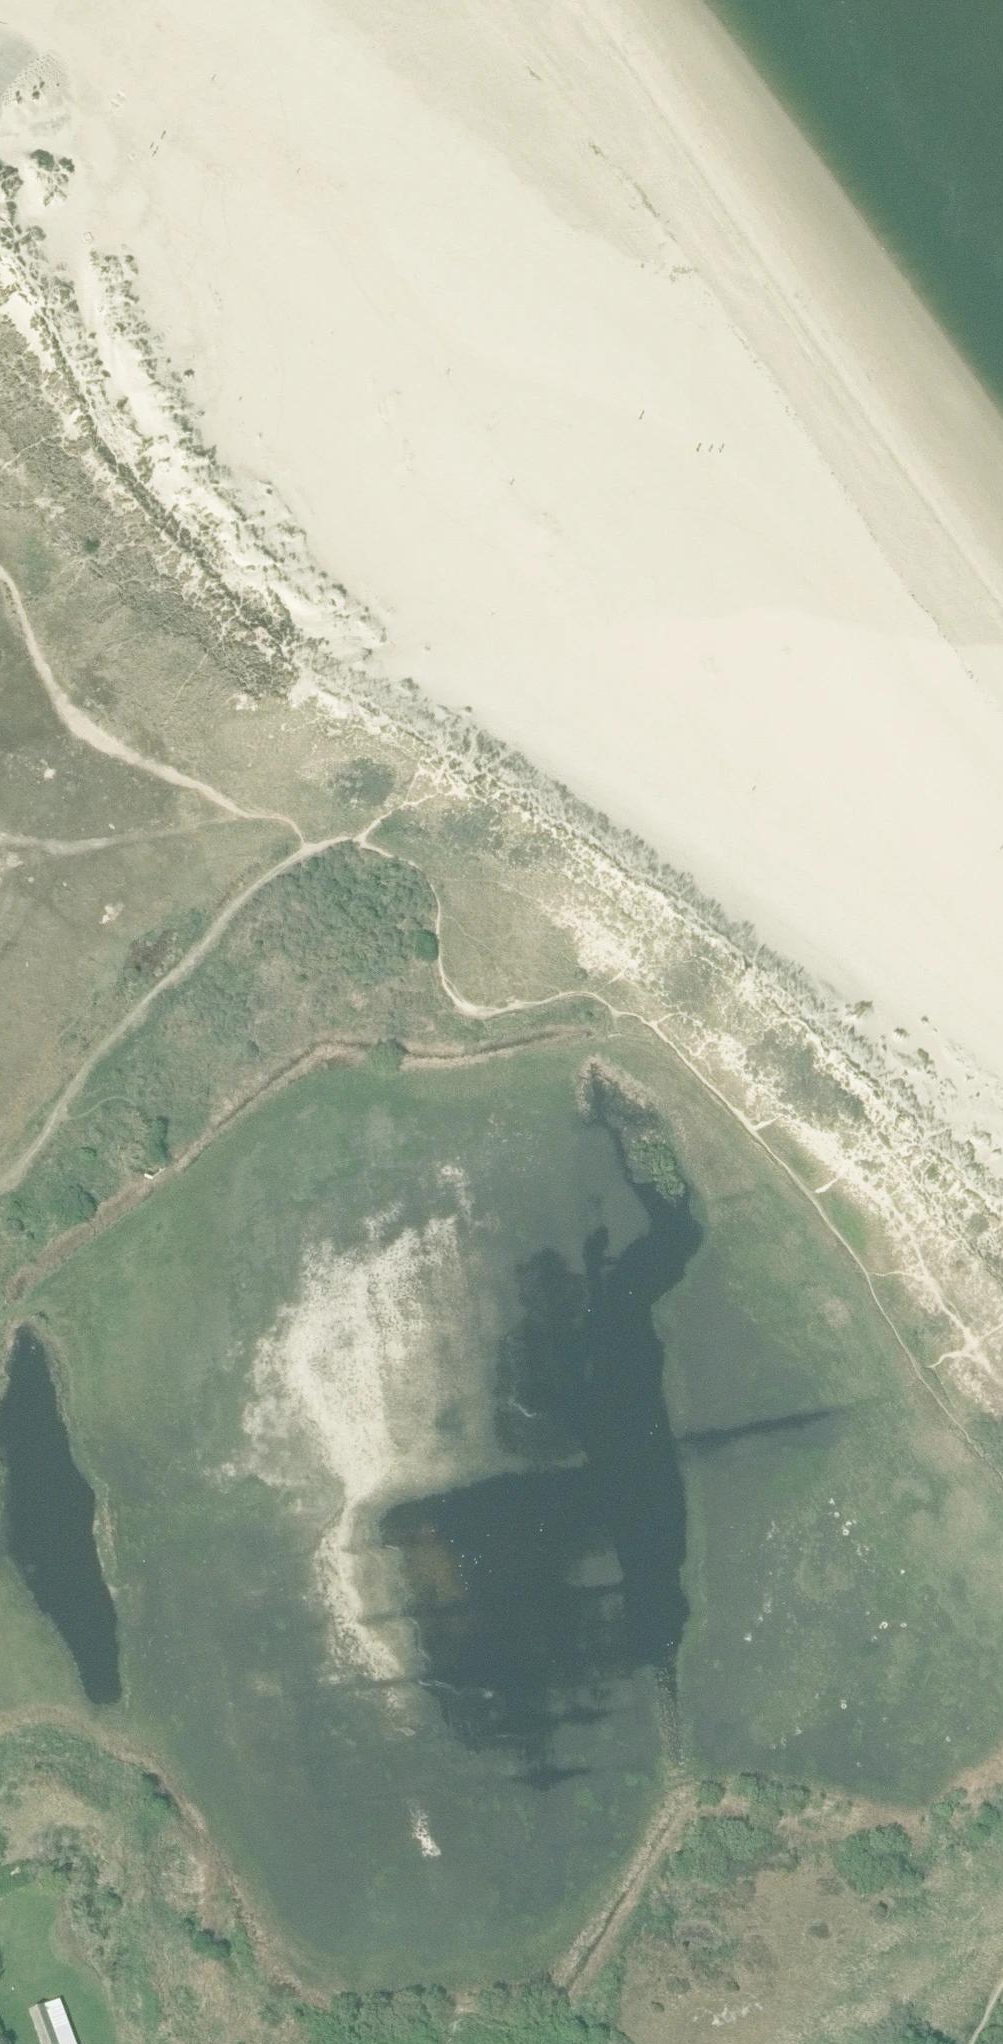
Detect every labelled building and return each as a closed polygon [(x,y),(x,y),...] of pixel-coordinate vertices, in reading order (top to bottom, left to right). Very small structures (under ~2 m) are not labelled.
[(29,2012),(40,2043),(75,2043),(59,2001),(29,2012)]
